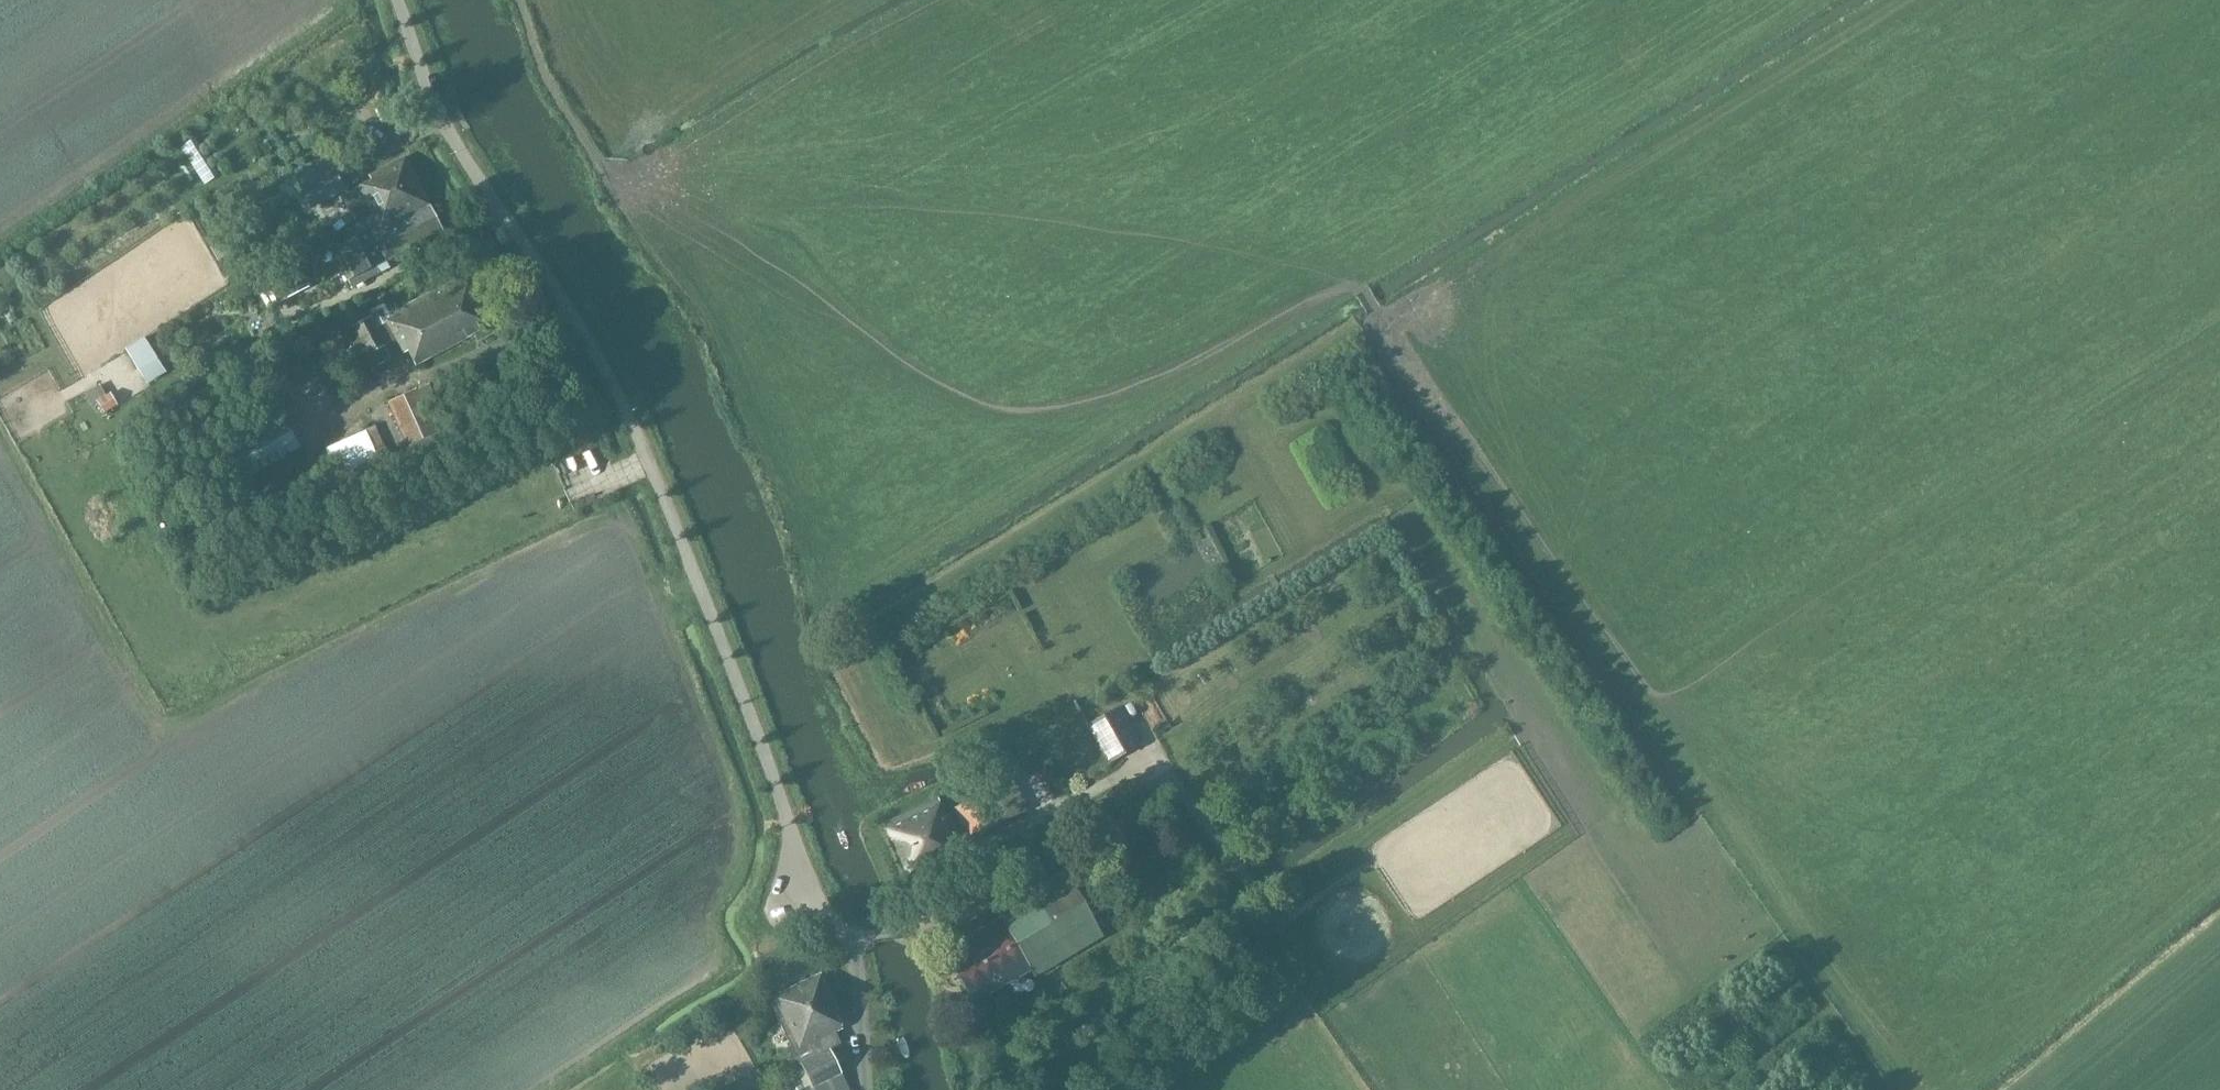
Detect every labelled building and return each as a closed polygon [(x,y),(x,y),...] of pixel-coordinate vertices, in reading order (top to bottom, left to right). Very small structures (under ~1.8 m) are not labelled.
[(291,171),(301,192),(337,176),(327,155),(291,171)] [(342,196),(358,224),(352,228),(354,231),(424,194),(405,158),(370,176),(372,181),(342,196)] [(308,206),(332,197),(328,188),(304,197),(308,206)] [(443,231),(424,194),(354,231),(356,235),(332,248),(353,288),(366,281),(379,273),(375,266),(443,231)] [(216,260),(226,253),(217,240),(207,247),(216,260)] [(268,309),(309,287),(296,262),(276,272),(277,274),(256,285),(268,309)] [(478,342),(496,332),(465,274),(390,314),(385,304),(363,315),(366,319),(342,332),(348,343),(358,338),(367,355),(355,361),(362,373),(390,358),(384,347),(397,340),(404,353),(408,351),(416,365),(474,334),(478,342)] [(157,359),(144,337),(125,349),(139,370),(157,359)] [(291,378),(302,413),(321,407),(310,372),(291,378)] [(291,409),(279,384),(263,392),(275,417),(291,409)] [(420,471),(451,457),(439,433),(427,407),(437,402),(428,384),(388,402),(414,459),(389,472),(396,484),(420,471)] [(283,418),(226,449),(243,480),(301,449),(283,418)] [(392,462),(375,424),(365,429),(366,431),(324,450),(342,488),(383,469),(382,466),(392,462)] [(574,466),(591,456),(586,447),(569,456),(574,466)] [(1129,698),(1137,719),(1149,715),(1141,694),(1129,698)] [(1141,746),(1119,707),(1088,725),(1110,763),(1141,746)] [(967,839),(1026,812),(1012,782),(954,808),(967,839)] [(955,844),(961,842),(951,814),(947,816),(939,798),(882,824),(909,882),(961,859),(955,844)] [(1034,977),(1102,937),(1063,871),(995,911),(999,919),(946,950),(964,982),(976,1001),(1029,970),(1034,977)] [(803,1069),(779,1081),(784,1089),(849,1089),(823,1037),(843,1028),(835,1013),(839,1012),(820,974),(768,999),(803,1069)]
